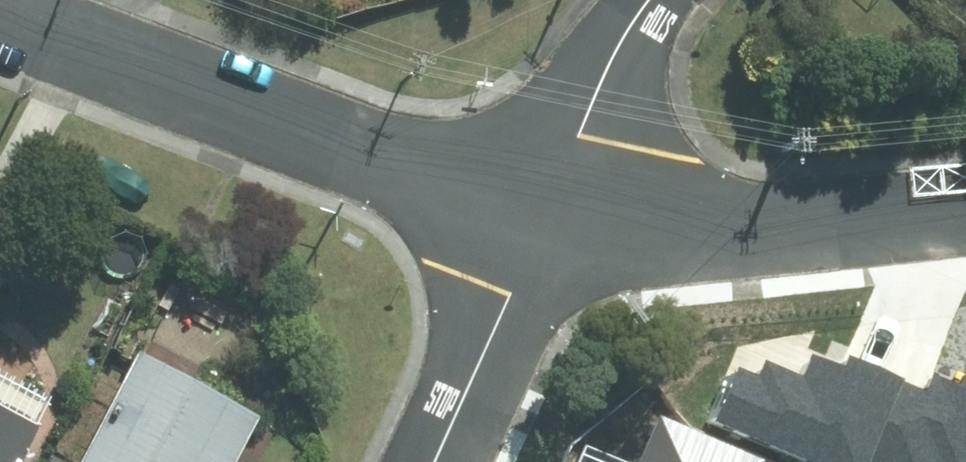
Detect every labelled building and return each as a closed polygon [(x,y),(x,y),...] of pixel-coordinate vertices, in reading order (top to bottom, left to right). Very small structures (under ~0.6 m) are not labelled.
[(965,12),(965,0),(952,0),(965,12)] [(87,461),(241,461),(267,412),(147,349),(87,461)] [(684,461),(894,461),(834,368),(684,461)] [(48,424),(0,398),(0,461),(27,461),(48,424)]
